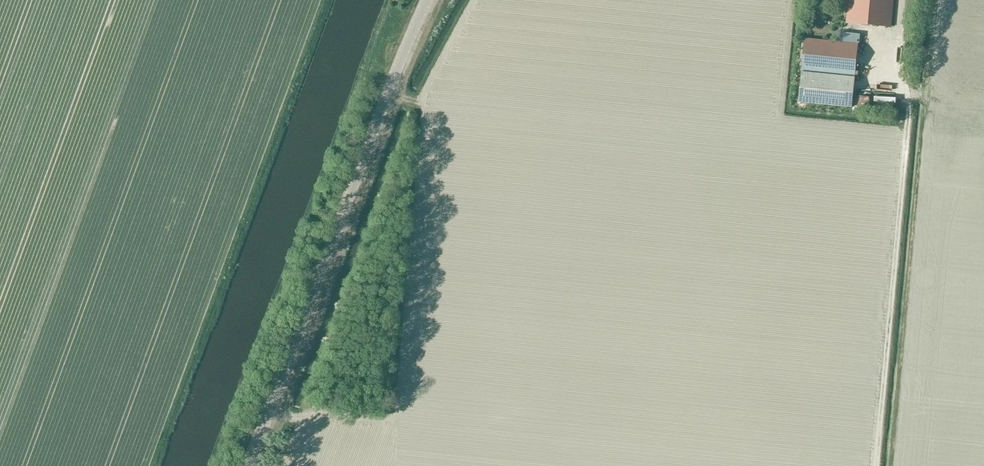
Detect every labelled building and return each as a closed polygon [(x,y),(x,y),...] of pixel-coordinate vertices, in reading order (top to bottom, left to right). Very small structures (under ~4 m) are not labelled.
[(847,23),(892,27),(894,0),(848,0),(847,23)] [(799,102),(852,107),(856,77),(859,43),(805,38),(802,72),(799,102)]
